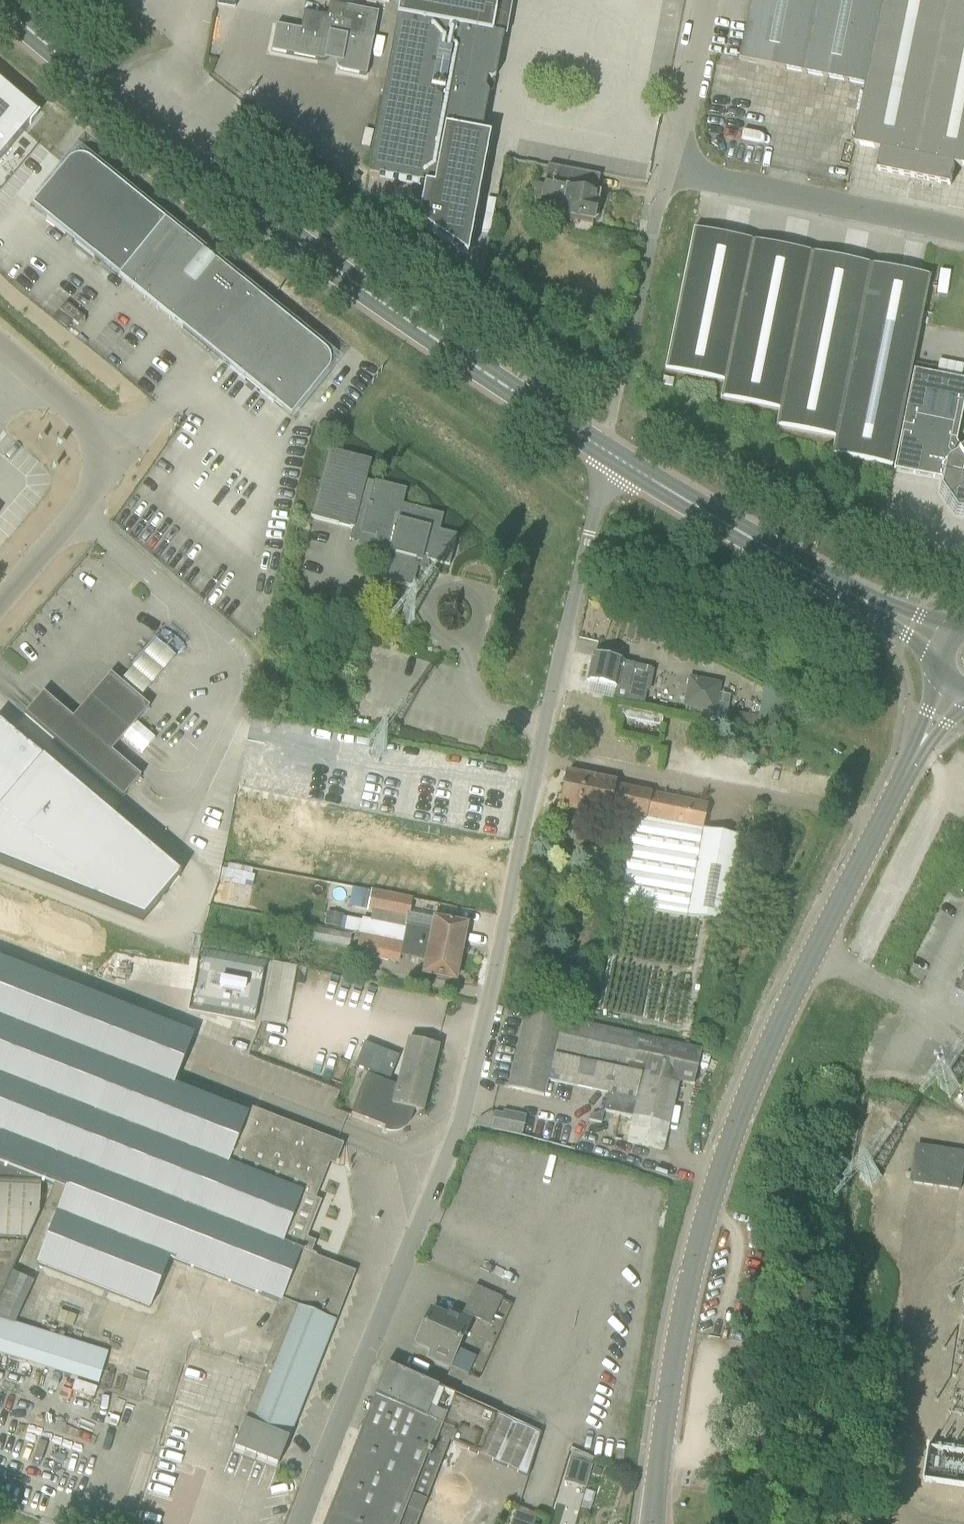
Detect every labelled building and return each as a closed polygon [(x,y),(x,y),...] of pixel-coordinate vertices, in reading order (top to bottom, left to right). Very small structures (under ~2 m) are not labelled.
[(418,220),(464,249),(489,129),(483,128),(484,120),(481,115),(486,111),(489,94),(494,91),(495,83),(493,80),(496,78),(499,62),(496,57),(496,56),(501,53),(504,37),(492,34),(496,12),(498,0),(401,0),(368,176),(425,187),(422,200),(418,220)] [(742,61),(867,87),(886,0),(754,0),(742,61)] [(867,87),(856,146),(883,151),(879,172),(915,179),(951,0),(886,0),(867,87)] [(963,168),(963,0),(951,0),(915,179),(951,186),(955,166),(963,168)] [(304,13),(301,31),(276,26),(272,52),(323,62),(325,62),(326,61),(327,61),(328,60),(329,59),(330,58),(331,57),(331,56),(338,57),(336,63),(336,64),(336,65),(337,67),(338,68),(339,70),(340,71),(342,72),(367,76),(378,18),(347,13),(348,8),(330,4),(327,17),(304,13)] [(37,114),(0,82),(0,158),(37,114)] [(165,221),(90,160),(89,160),(83,158),(77,158),(76,158),(75,158),(70,161),(32,207),(120,278),(198,342),(197,343),(204,348),(205,347),(292,417),(328,373),(330,370),(331,366),(331,361),(330,357),(328,354),(325,350),(165,221)] [(601,177),(549,167),(546,185),(545,185),(544,186),(542,201),(539,213),(593,223),(594,221),(598,218),(599,213),(596,209),(599,196),(597,195),(601,177)] [(752,242),(745,241),(694,230),(665,371),(724,383),(752,242)] [(811,254),(804,252),(752,242),(724,383),(721,399),(780,411),(811,254)] [(870,266),(852,262),(811,254),(780,411),(776,427),(835,439),(870,266)] [(931,278),(927,277),(870,266),(835,439),(832,456),(891,468),(921,325),(931,278)] [(601,337),(606,326),(591,318),(585,329),(601,337)] [(916,371),(894,470),(941,481),(940,482),(939,494),(955,517),(963,519),(963,454),(956,442),(963,405),(963,381),(916,371)] [(350,541),(359,543),(374,547),(371,559),(387,563),(382,581),(413,589),(418,568),(428,570),(430,562),(450,567),(458,536),(440,531),(444,516),(403,505),(407,490),(367,480),(372,462),(329,451),(311,519),(353,530),(350,541)] [(603,617),(613,620),(616,614),(606,610),(603,617)] [(644,630),(641,634),(653,641),(656,636),(644,630)] [(159,640),(126,677),(145,693),(178,657),(159,640)] [(587,682),(617,687),(614,701),(645,706),(647,693),(652,669),(635,666),(635,665),(624,663),(624,662),(593,656),(587,682)] [(34,704),(25,715),(123,799),(130,791),(141,778),(112,753),(117,747),(150,708),(140,700),(120,684),(111,676),(78,713),(73,719),(44,694),(34,704)] [(717,714),(722,684),(689,678),(684,708),(717,714)] [(664,717),(617,708),(615,717),(662,727),(664,717)] [(1,721),(0,722),(0,815),(3,818),(0,832),(0,865),(146,921),(183,878),(1,721)] [(267,816),(277,774),(250,768),(240,809),(267,816)] [(560,807),(566,808),(607,817),(608,813),(634,819),(633,822),(634,823),(631,835),(632,835),(629,847),(630,848),(627,860),(628,860),(625,872),(626,873),(622,885),(623,885),(619,906),(643,910),(726,925),(742,838),(702,830),(707,806),(614,786),(615,784),(568,774),(560,807)] [(241,907),(249,875),(228,870),(220,902),(241,907)] [(412,900),(372,892),(353,889),(349,908),(368,911),(368,912),(372,913),(409,921),(410,915),(412,900)] [(345,916),(328,913),(326,927),(341,929),(344,917),(345,918),(345,916)] [(406,929),(371,922),(362,920),(362,921),(345,918),(344,917),(341,929),(341,930),(360,934),(461,953),(467,926),(435,920),(432,933),(406,927),(406,929)] [(424,975),(448,980),(456,982),(461,953),(360,934),(356,955),(400,963),(401,956),(426,962),(424,975)] [(131,1012),(0,960),(0,1181),(39,1183),(40,1180),(55,1186),(45,1210),(56,1214),(55,1218),(168,1262),(169,1259),(279,1302),(277,1305),(334,1327),(355,1273),(311,1255),(316,1243),(307,1239),(321,1202),(316,1200),(338,1143),(248,1107),(246,1114),(174,1086),(193,1037),(131,1012)] [(376,1001),(378,980),(320,974),(317,995),(376,1001)] [(252,986),(228,981),(227,991),(250,996),(252,986)] [(628,1143),(664,1151),(680,1082),(687,1084),(694,1086),(702,1051),(683,1047),(526,1012),(508,1089),(544,1097),(548,1081),(608,1095),(604,1112),(592,1115),(589,1121),(602,1124),(605,1112),(619,1115),(633,1118),(628,1143)] [(406,1121),(407,1120),(408,1119),(404,1117),(407,1109),(423,1113),(440,1047),(409,1039),(398,1086),(369,1076),(353,1115),(386,1128),(384,1132),(386,1132),(388,1128),(390,1129),(392,1129),(394,1129),(396,1129),(398,1128),(399,1128),(401,1127),(403,1125),(404,1124),(406,1122),(406,1121)] [(479,1120),(478,1126),(522,1137),(526,1118),(504,1113),(503,1116),(491,1113),(479,1120)] [(963,1181),(963,1152),(917,1145),(911,1185),(962,1192),(963,1181)] [(33,1225),(39,1211),(41,1183),(39,1183),(0,1181),(0,1223),(33,1225)] [(150,1309),(168,1262),(55,1218),(37,1265),(150,1309)] [(0,1223),(0,1303),(12,1272),(33,1225),(0,1223)] [(103,1363),(107,1353),(17,1325),(35,1282),(12,1272),(0,1303),(0,1353),(97,1383),(103,1363)] [(476,1287),(463,1314),(491,1326),(503,1299),(476,1287)] [(279,1465),(281,1460),(309,1390),(334,1327),(277,1305),(266,1334),(276,1338),(264,1371),(234,1448),(279,1465)] [(477,1358),(474,1357),(456,1349),(468,1321),(455,1315),(452,1322),(431,1313),(417,1343),(431,1350),(428,1357),(450,1366),(467,1374),(469,1375),(477,1358)] [(374,1398),(325,1523),(418,1523),(450,1442),(468,1450),(527,1477),(540,1434),(512,1421),(438,1388),(387,1365),(374,1398)] [(930,1449),(927,1485),(963,1487),(963,1451),(930,1449)] [(592,1462),(572,1455),(565,1476),(586,1482),(592,1462)] [(600,1478),(602,1471),(594,1468),(592,1475),(600,1478)] [(533,1519),(518,1513),(516,1512),(511,1523),(535,1523),(536,1520),(533,1519)]
